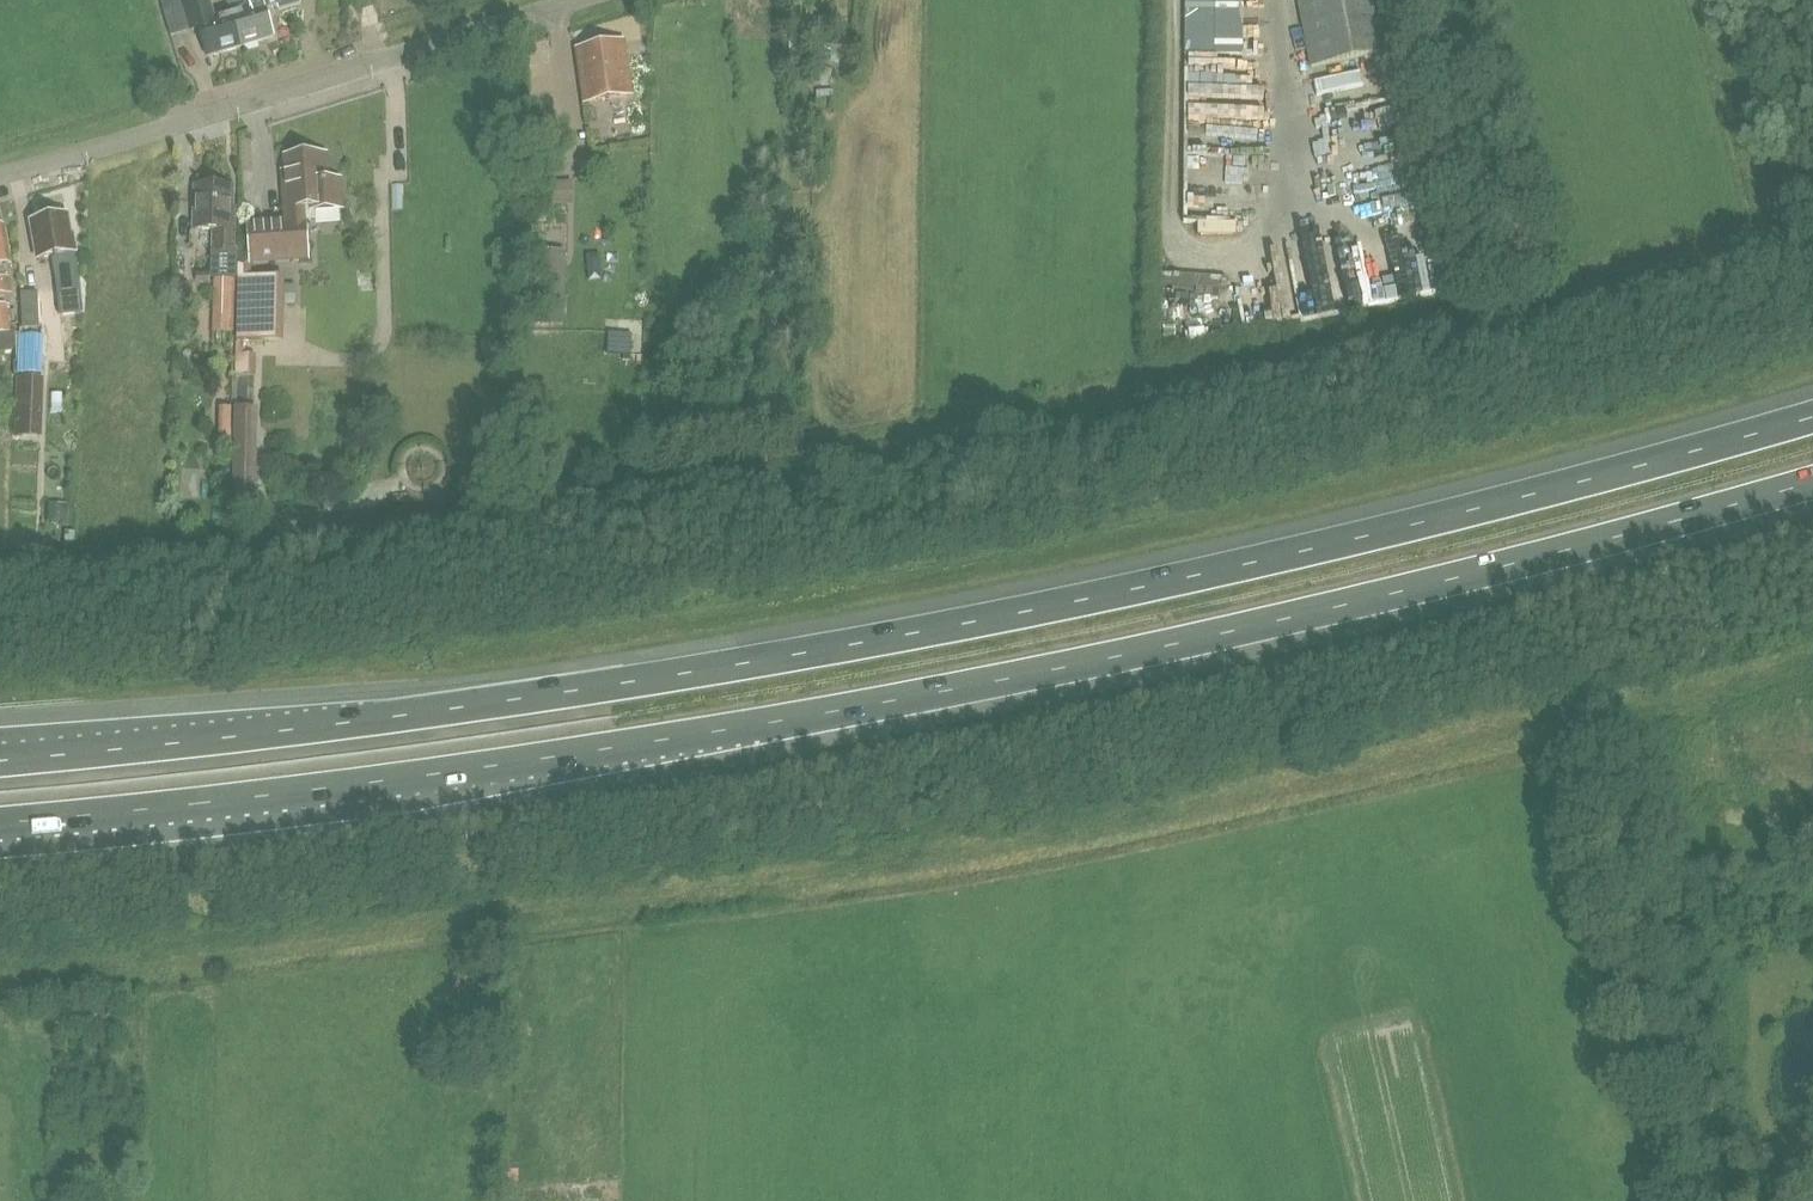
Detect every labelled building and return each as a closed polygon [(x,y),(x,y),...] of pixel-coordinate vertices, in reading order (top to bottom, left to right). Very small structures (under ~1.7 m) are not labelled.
[(164,12),(164,14),(171,38),(198,31),(206,57),(241,47),(230,13),(214,18),(208,0),(205,0),(164,12)] [(230,13),(241,47),(273,37),(265,10),(278,6),(279,10),(300,3),(299,0),(248,0),(250,7),(244,8),(230,13)] [(1382,0),(1299,0),(1312,69),(1392,54),(1382,0)] [(577,50),(585,104),(632,97),(624,44),(577,50)] [(1331,116),(1396,111),(1394,86),(1329,91),(1331,116)] [(1368,155),(1408,144),(1405,132),(1365,143),(1368,155)] [(1296,138),(1297,152),(1334,149),(1332,135),(1296,138)] [(325,156),(286,159),(287,174),(283,174),(286,221),(248,224),(251,263),(308,259),(304,209),(311,209),(312,212),(342,209),(340,180),(327,181),(325,156)] [(229,254),(232,189),(196,187),(194,230),(214,231),(213,253),(229,254)] [(67,217),(31,224),(39,261),(52,258),(57,283),(60,316),(82,314),(79,279),(75,254),(78,253),(75,235),(71,236),(67,217)] [(12,294),(6,266),(11,265),(4,227),(0,228),(0,296),(12,294)] [(534,324),(563,325),(564,251),(534,250),(534,324)] [(236,282),(214,281),(213,334),(235,336),(236,282)] [(277,286),(238,285),(237,343),(276,344),(277,286)] [(19,335),(18,354),(18,364),(42,363),(40,337),(40,334),(38,293),(21,294),(23,335),(19,335)] [(0,306),(0,335),(12,333),(7,305),(0,306)] [(257,356),(234,356),(235,376),(258,376),(257,356)] [(17,379),(16,407),(33,408),(34,379),(17,379)] [(217,398),(216,435),(230,435),(231,399),(217,398)] [(255,429),(255,406),(236,407),(236,428),(255,429)] [(257,440),(233,439),(232,487),(256,488),(257,440)]
